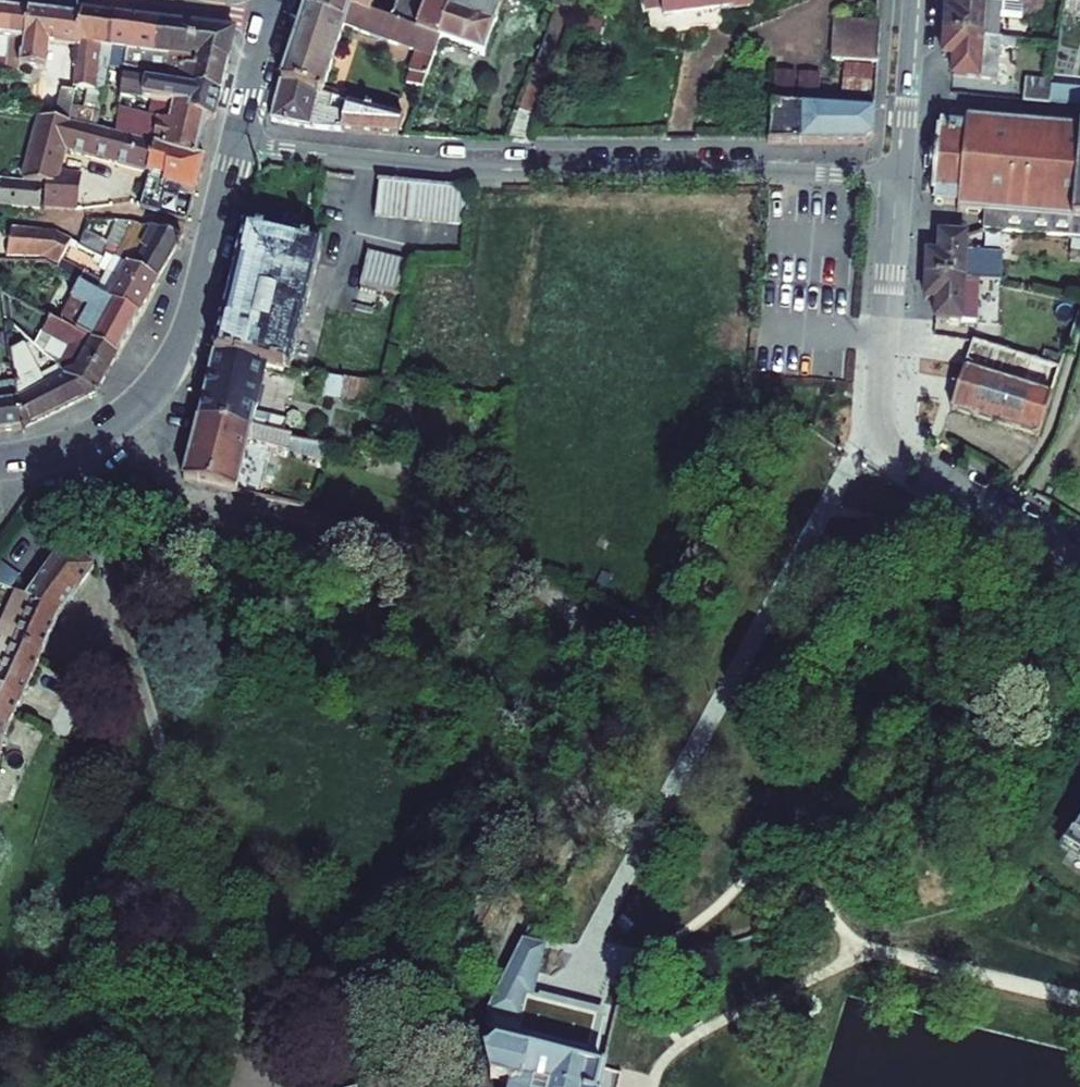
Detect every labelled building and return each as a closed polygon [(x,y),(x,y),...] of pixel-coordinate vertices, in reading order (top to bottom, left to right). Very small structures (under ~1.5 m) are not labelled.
[(417,32),(392,24),(370,16),(351,9),(322,0),(309,0),(283,83),(322,97),(333,100),(339,101),(340,96),(324,91),(345,28),(417,53),(410,72),(412,73),(427,78),(435,57),(417,50),(423,34),(417,32)] [(351,9),(370,16),(375,0),(322,0),(351,9)] [(423,0),(422,0),(401,0),(392,24),(417,32),(426,7),(421,5),(423,0)] [(428,2),(426,7),(417,32),(423,34),(417,50),(435,57),(441,41),(452,11),(495,27),(505,0),(429,0),(428,2)] [(558,9),(578,17),(584,1),(582,0),(561,0),(558,9)] [(647,13),(663,11),(663,10),(662,10),(660,0),(645,0),(647,13)] [(664,17),(753,6),(752,0),(660,0),(662,10),(663,10),(663,11),(664,17)] [(998,38),(999,19),(1001,0),(959,0),(958,12),(946,11),(945,34),(998,38)] [(1021,21),(1022,0),(1001,0),(999,19),(1021,21)] [(582,30),(600,35),(606,11),(588,6),(582,30)] [(19,73),(20,68),(29,13),(0,9),(0,71),(19,73)] [(558,9),(547,36),(568,44),(578,17),(558,9)] [(452,11),(441,41),(485,57),(495,27),(452,11)] [(42,87),(62,90),(74,92),(75,89),(78,67),(77,67),(82,20),(29,13),(20,68),(44,71),(42,87)] [(78,67),(75,89),(95,92),(98,67),(109,69),(113,48),(112,47),(113,34),(102,33),(104,16),(83,14),(82,20),(77,67),(78,67)] [(159,23),(104,16),(102,33),(113,34),(112,47),(113,48),(109,69),(124,72),(124,70),(127,49),(156,53),(159,23)] [(879,64),(880,25),(838,21),(833,60),(879,64)] [(169,75),(181,69),(183,69),(199,71),(201,58),(185,56),(185,49),(191,49),(195,27),(159,23),(156,53),(127,49),(124,70),(167,76),(169,75)] [(185,56),(201,58),(228,61),(235,32),(195,27),(191,49),(185,49),(185,56)] [(945,34),(943,57),(955,57),(953,77),(997,81),(999,46),(1000,38),(998,38),(945,34)] [(547,36),(538,62),(559,70),(567,47),(568,44),(547,36)] [(999,46),(1014,47),(1015,39),(1000,38),(999,46)] [(221,94),(228,61),(201,58),(199,71),(183,69),(179,83),(193,85),(192,90),(221,94)] [(538,62),(519,112),(541,119),(559,70),(538,62)] [(871,97),(874,68),(845,66),(843,94),(871,97)] [(169,75),(167,85),(178,87),(179,83),(183,69),(181,69),(169,75)] [(412,73),(408,85),(423,89),(427,78),(412,73)] [(777,74),(774,102),(793,104),(796,76),(777,74)] [(146,82),(147,78),(123,75),(120,96),(142,99),(146,82)] [(800,76),(798,104),(817,106),(819,78),(800,76)] [(1025,79),(1023,101),(1050,104),(1052,81),(1025,79)] [(221,94),(192,90),(193,85),(179,83),(178,87),(167,85),(146,82),(142,99),(153,101),(193,106),(191,114),(206,118),(215,121),(221,94)] [(404,118),(348,104),(345,116),(329,111),(333,100),(322,97),(283,83),(272,123),(325,131),(397,136),(404,118)] [(1052,87),(1050,104),(1079,106),(1079,90),(1052,87)] [(74,92),(62,90),(56,121),(69,123),(74,92)] [(829,106),(842,107),(843,97),(829,96),(829,106)] [(348,104),(339,101),(333,100),(329,111),(345,116),(348,104)] [(127,113),(127,116),(117,115),(117,120),(115,133),(151,143),(156,145),(196,157),(206,118),(191,114),(193,106),(153,101),(149,118),(127,113)] [(875,137),(875,104),(845,102),(844,111),(773,104),(771,144),(866,145),(875,137)] [(81,114),(78,125),(91,128),(94,117),(81,114)] [(100,117),(98,129),(115,133),(117,120),(100,117)] [(44,208),(76,210),(80,177),(60,175),(66,149),(149,171),(156,145),(151,143),(115,133),(98,129),(91,128),(78,125),(69,123),(56,121),(39,118),(23,182),(47,184),(44,208)] [(966,120),(965,127),(940,126),(935,205),(960,206),(960,213),(986,216),(984,231),(1079,240),(1079,129),(966,120)] [(182,190),(196,194),(206,159),(196,157),(156,145),(149,171),(166,176),(163,185),(166,185),(164,195),(179,199),(182,190)] [(380,180),(376,216),(391,218),(396,182),(380,180)] [(396,182),(391,218),(406,219),(411,183),(396,182)] [(40,209),(42,187),(0,183),(0,205),(40,209)] [(411,183),(406,219),(421,221),(426,184),(411,183)] [(441,186),(426,184),(421,221),(436,223),(441,186)] [(147,185),(142,205),(165,212),(166,206),(156,203),(159,189),(147,185)] [(441,186),(436,223),(451,224),(456,187),(441,186)] [(471,189),(456,187),(451,224),(466,226),(471,189)] [(117,222),(109,244),(85,231),(80,246),(97,255),(104,259),(106,255),(115,259),(158,281),(183,238),(117,222)] [(223,321),(215,355),(267,368),(290,373),(322,247),(246,228),(237,262),(239,263),(225,322),(223,321)] [(7,258),(46,259),(57,234),(5,230),(3,240),(10,241),(7,258)] [(71,242),(57,234),(46,259),(60,266),(62,261),(71,242)] [(966,236),(941,235),(940,255),(929,254),(925,300),(937,301),(936,320),(977,323),(981,248),(972,248),(972,240),(966,236)] [(369,252),(360,286),(376,289),(384,255),(369,252)] [(97,255),(93,263),(101,267),(105,259),(104,259),(97,255)] [(101,267),(99,270),(107,274),(115,259),(106,255),(104,259),(105,259),(101,267)] [(399,259),(384,255),(376,289),(390,293),(399,259)] [(115,259),(107,274),(102,284),(70,266),(67,273),(60,269),(59,271),(80,283),(139,315),(158,281),(115,259)] [(399,259),(390,293),(406,297),(414,263),(399,259)] [(120,354),(139,315),(80,283),(60,320),(120,354)] [(6,319),(12,325),(9,297),(2,294),(6,319)] [(100,393),(120,354),(60,320),(52,316),(43,333),(69,348),(61,365),(100,393)] [(61,365),(69,348),(43,333),(36,346),(61,365)] [(973,342),(952,410),(1039,437),(1061,369),(973,342)] [(21,431),(100,393),(61,365),(42,376),(25,345),(10,353),(15,385),(21,431)] [(287,421),(256,414),(267,368),(215,355),(199,420),(252,432),(283,438),(287,421)] [(381,385),(328,379),(326,399),(378,409),(381,385)] [(21,431),(15,385),(0,387),(0,434),(21,431)] [(199,420),(183,481),(236,493),(249,442),(268,447),(266,454),(274,457),(276,449),(323,463),(326,446),(283,438),(252,432),(199,420)] [(51,617),(57,619),(92,570),(92,568),(62,547),(31,590),(57,609),(51,617)] [(10,589),(18,577),(0,564),(0,583),(10,589)] [(0,624),(0,640),(40,658),(57,619),(51,617),(57,609),(31,590),(26,597),(14,591),(0,624)] [(9,725),(40,658),(0,640),(0,754),(9,725)] [(1064,845),(1079,856),(1079,820),(1064,845)] [(528,934),(490,1013),(520,1020),(525,995),(534,997),(536,987),(545,947),(536,944),(536,938),(528,934)] [(520,1020),(490,1013),(489,1029),(551,1045),(560,1047),(591,1055),(602,1013),(534,997),(525,995),(520,1020)] [(494,1044),(483,1055),(490,1086),(618,1086),(621,1075),(557,1059),(548,1057),(494,1044)] [(560,1047),(551,1045),(548,1057),(557,1059),(560,1047)]
